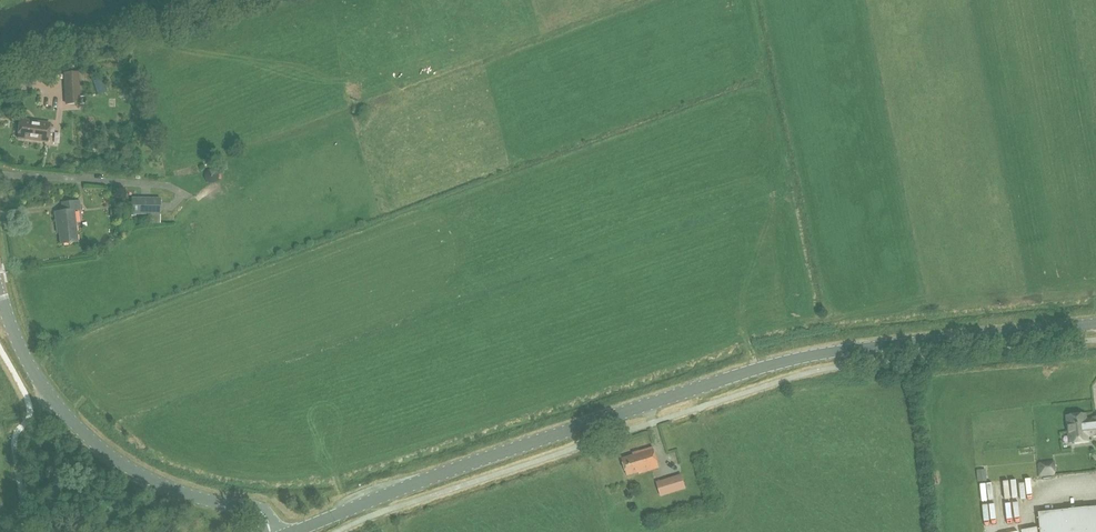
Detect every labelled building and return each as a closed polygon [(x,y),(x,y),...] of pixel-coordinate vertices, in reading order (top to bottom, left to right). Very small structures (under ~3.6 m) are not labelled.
[(80,104),(79,72),(65,73),(67,104),(80,104)] [(47,141),(50,124),(20,119),(18,137),(47,141)] [(211,183),(214,182),(215,181),(216,181),(216,180),(217,180),(217,179),(218,179),(218,178),(218,177),(218,176),(218,175),(218,174),(218,173),(217,173),(217,172),(216,171),(215,171),(214,170),(213,170),(212,170),(211,170),(210,170),(209,170),(208,170),(207,170),(206,171),(206,172),(206,173),(205,173),(205,174),(205,175),(204,176),(204,177),(204,178),(204,179),(205,179),(205,180),(206,180),(206,181),(207,181),(207,182),(208,182),(209,182),(209,183),(210,183),(211,183)] [(131,214),(131,215),(160,215),(160,197),(131,197),(131,214)] [(81,209),(80,201),(62,203),(63,211),(55,212),(57,229),(59,229),(61,244),(78,242),(74,210),(81,209)] [(126,219),(125,208),(110,209),(111,216),(119,215),(120,219),(126,219)] [(107,243),(111,249),(118,245),(115,239),(107,243)] [(1067,416),(1070,442),(1088,440),(1087,433),(1095,432),(1095,434),(1095,417),(1094,417),(1095,421),(1086,422),(1085,414),(1067,416)] [(659,467),(653,447),(633,453),(633,455),(622,458),(627,475),(639,472),(639,473),(659,467)] [(686,488),(681,474),(657,482),(661,496),(686,488)] [(1014,497),(1035,496),(1034,478),(1013,479),(1014,497)] [(1038,512),(1040,531),(1095,531),(1095,506),(1038,512)]
